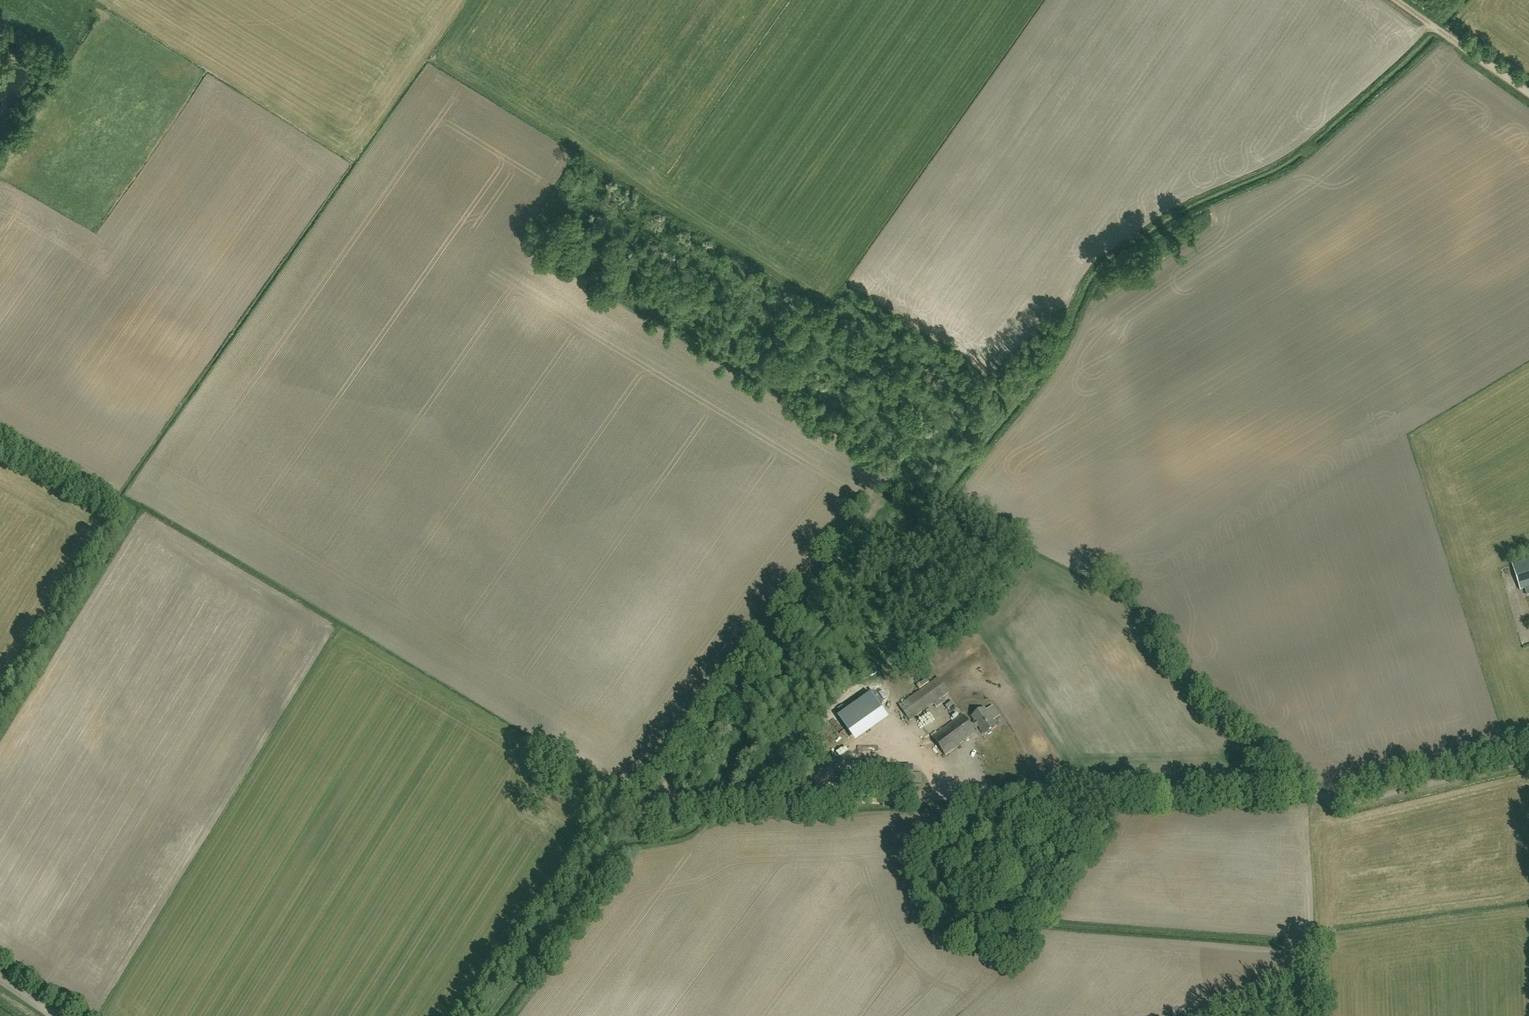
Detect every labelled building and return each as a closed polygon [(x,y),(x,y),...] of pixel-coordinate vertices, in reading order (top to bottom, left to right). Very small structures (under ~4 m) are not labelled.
[(1512,566),(1520,590),(1528,587),(1528,560),(1512,566)] [(949,693),(938,678),(937,678),(899,706),(910,721),(949,693)] [(839,718),(856,744),(890,721),(872,696),(839,718)] [(985,735),(986,734),(988,735),(992,732),(992,730),(997,727),(984,709),(972,717),(976,722),(971,725),(963,715),(932,738),(945,756),(976,733),(974,730),(978,726),(985,735)] [(905,736),(908,742),(918,737),(915,730),(905,736)] [(928,733),(924,735),(930,747),(934,746),(928,733)] [(834,746),(836,742),(825,737),(823,741),(834,746)]
